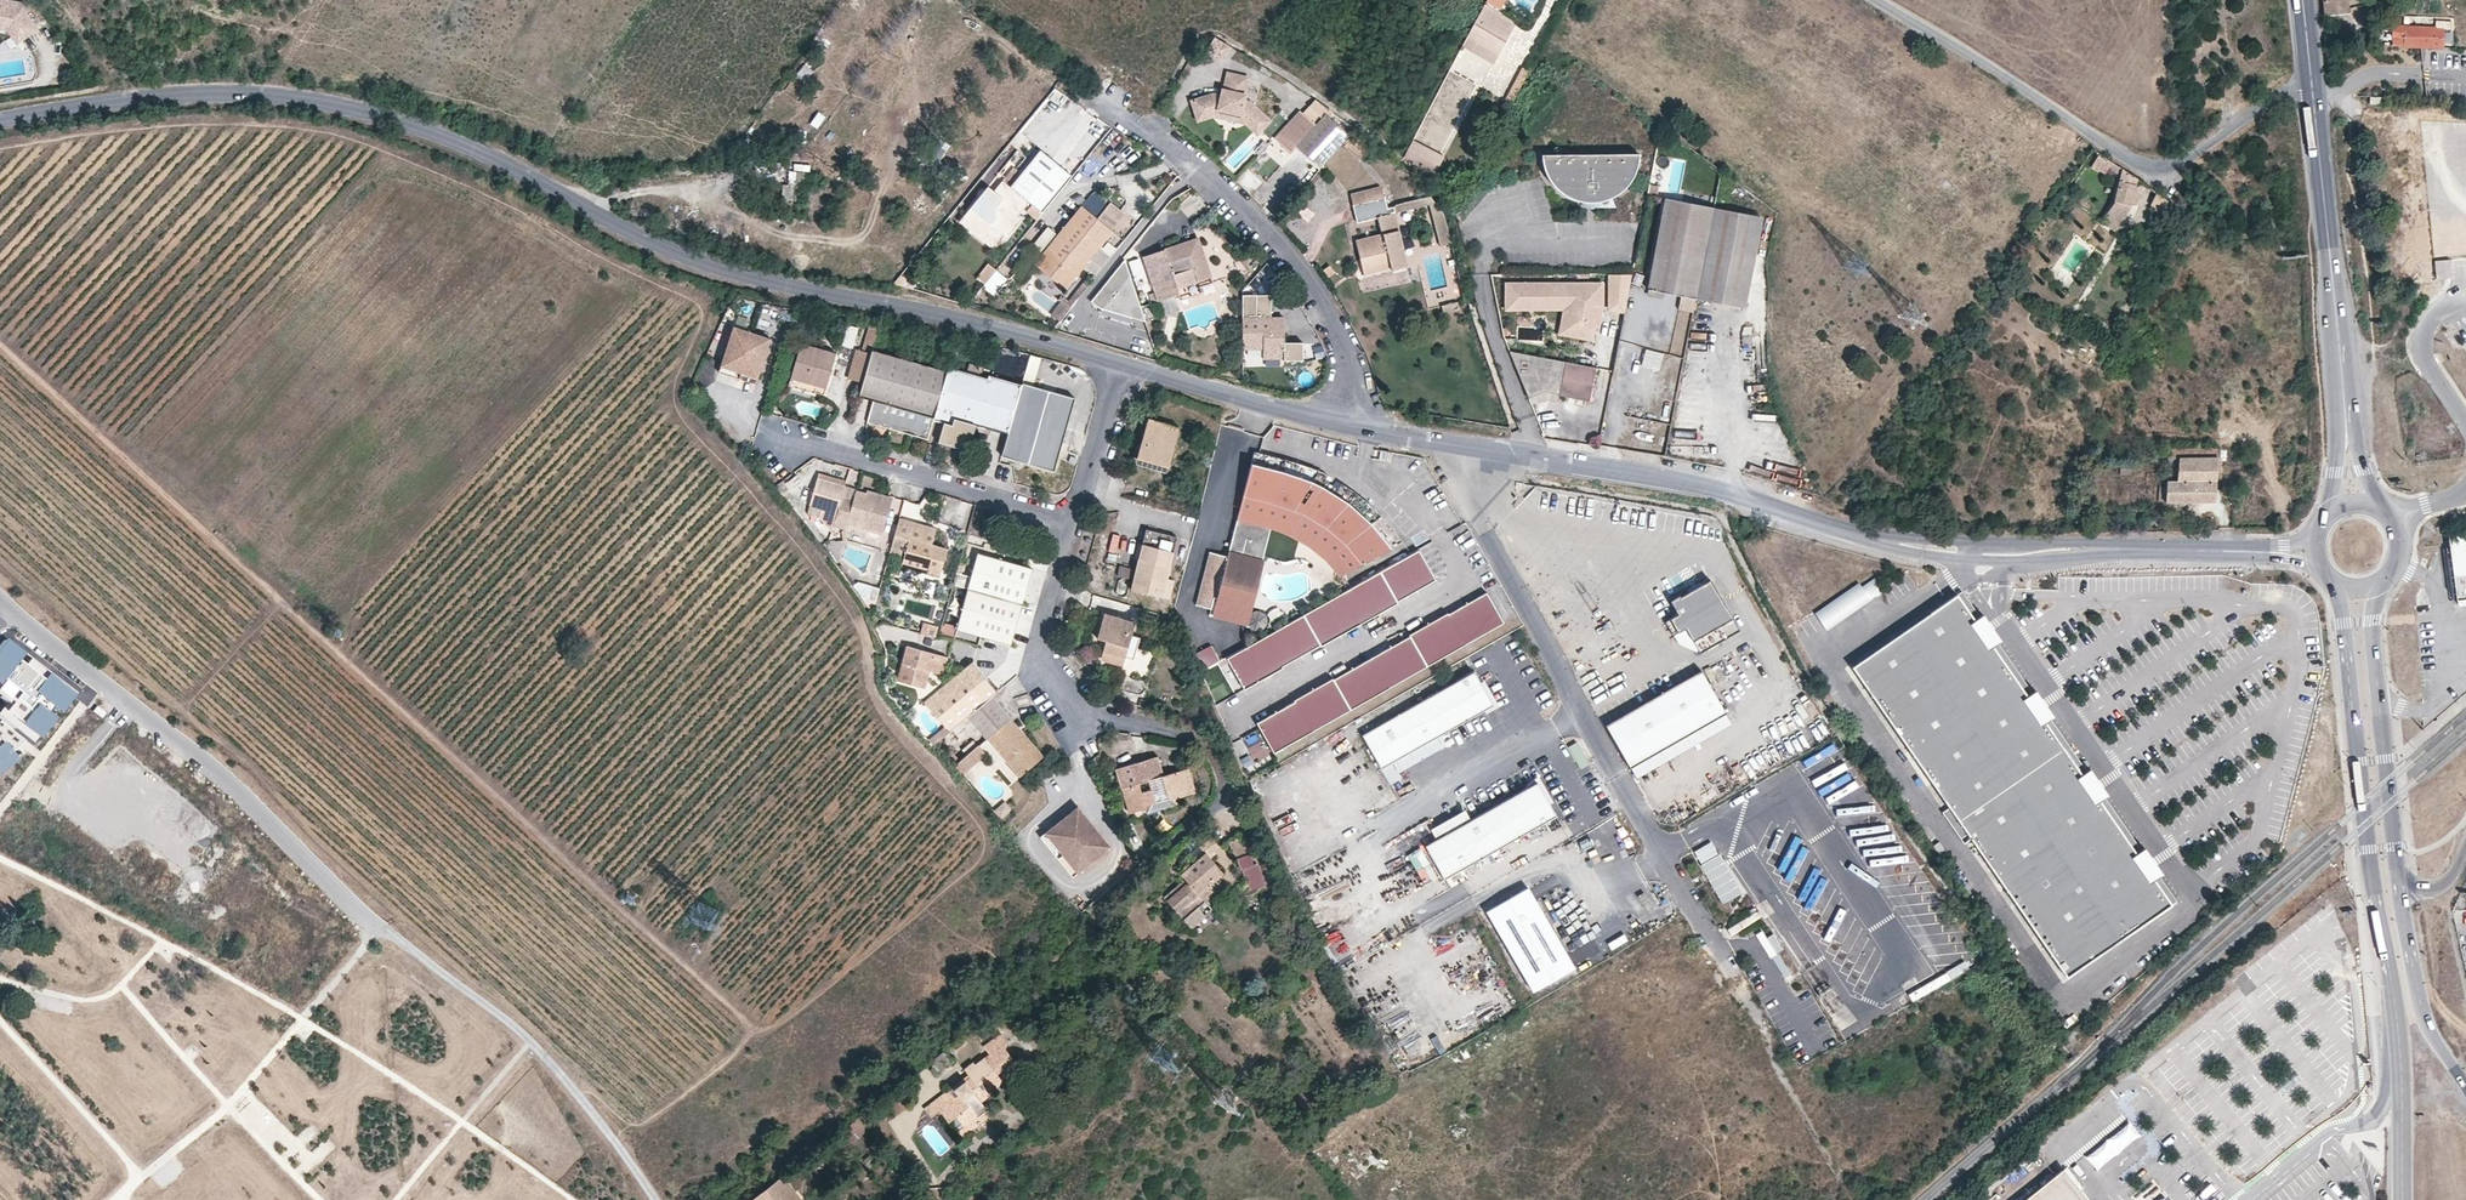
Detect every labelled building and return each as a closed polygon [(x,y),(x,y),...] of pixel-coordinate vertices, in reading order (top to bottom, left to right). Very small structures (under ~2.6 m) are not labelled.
[(8,35),(13,32),(21,41),(38,28),(30,17),(33,14),(28,7),(5,3),(6,0),(0,0),(0,33),(8,35)] [(2326,15),(2349,12),(2348,0),(2324,0),(2326,15)] [(1517,23),(1484,4),(1463,46),(1495,64),(1498,57),(1517,23)] [(2394,26),(2393,46),(2445,49),(2445,29),(2452,29),(2452,22),(2436,21),(2436,28),(2394,26)] [(1528,73),(1546,39),(1517,23),(1498,57),(1528,73)] [(21,41),(24,46),(42,33),(38,28),(21,41)] [(8,35),(9,37),(19,49),(24,46),(21,41),(13,32),(8,35)] [(1213,36),(1205,50),(1222,60),(1230,46),(1213,36)] [(1242,92),(1246,76),(1226,71),(1222,88),(1220,87),(1219,95),(1211,93),(1189,99),(1195,120),(1210,115),(1244,122),(1255,133),(1268,119),(1248,99),(1243,99),(1244,93),(1242,92)] [(1496,88),(1492,96),(1502,102),(1506,95),(1496,88)] [(2370,96),(2370,105),(2383,105),(2384,97),(2370,96)] [(1322,118),(1325,115),(1329,118),(1333,114),(1314,99),(1308,105),(1322,118)] [(1322,118),(1308,105),(1302,112),(1299,109),(1273,137),(1289,152),(1294,147),(1322,118)] [(1325,115),(1322,118),(1294,147),(1316,167),(1345,134),(1329,118),(1325,115)] [(1354,135),(1344,147),(1360,159),(1369,148),(1354,135)] [(1442,159),(1412,142),(1405,156),(1434,173),(1442,159)] [(1072,176),(1040,151),(1011,188),(1003,181),(994,192),(988,187),(970,210),(978,217),(972,225),(996,244),(1005,234),(1009,237),(1022,220),(1018,217),(1030,203),(1043,213),(1072,176)] [(1009,161),(1017,167),(1025,156),(1017,151),(1009,161)] [(1635,152),(1538,153),(1538,160),(1539,166),(1541,172),(1544,177),(1547,181),(1550,186),(1554,190),(1558,192),(1562,195),(1567,197),(1572,199),(1575,200),(1579,201),(1580,201),(1584,201),(1587,201),(1590,201),(1594,201),(1597,200),(1601,199),(1604,198),(1607,197),(1610,195),(1615,192),(1619,188),(1624,184),(1626,180),(1628,177),(1630,173),(1632,169),(1633,164),(1634,160),(1634,156),(1635,152)] [(2110,168),(2121,176),(2115,202),(2102,222),(2115,232),(2133,203),(2136,205),(2146,186),(2100,154),(2094,163),(2107,172),(2110,168)] [(794,162),(794,169),(810,170),(810,163),(794,162)] [(783,185),(782,200),(799,202),(811,173),(789,171),(788,185),(783,185)] [(1357,223),(1379,218),(1383,234),(1356,241),(1363,270),(1391,263),(1392,269),(1393,270),(1408,266),(1394,213),(1389,214),(1382,187),(1351,195),(1357,223)] [(1413,199),(1424,197),(1422,187),(1411,190),(1413,199)] [(2157,193),(2151,205),(2155,208),(2154,212),(2164,218),(2169,201),(2157,193)] [(1394,213),(1429,205),(1436,203),(1431,195),(1424,197),(1413,199),(1392,204),(1394,213)] [(1580,201),(1581,211),(1608,211),(1607,197),(1604,198),(1601,199),(1597,200),(1594,201),(1590,201),(1587,201),(1584,201),(1580,201)] [(1710,207),(1662,198),(1644,289),(1693,298),(1710,207)] [(1098,216),(1111,226),(1125,209),(1111,199),(1101,212),(1098,216)] [(1439,246),(1451,243),(1444,214),(1436,203),(1429,205),(1439,246)] [(1037,262),(1067,286),(1113,227),(1111,226),(1098,216),(1093,212),(1082,204),(1037,262)] [(1761,217),(1710,207),(1693,298),(1743,308),(1761,217)] [(972,225),(978,217),(970,210),(960,223),(993,249),(996,244),(972,225)] [(1047,224),(1033,245),(1042,251),(1056,230),(1047,224)] [(1202,248),(1198,237),(1143,255),(1158,301),(1180,294),(1178,287),(1211,276),(1204,256),(1200,258),(1197,249),(1202,248)] [(2127,257),(2122,270),(2144,279),(2149,265),(2127,257)] [(2451,279),(2449,261),(2434,262),(2436,280),(2451,279)] [(1392,269),(1391,263),(1363,270),(1364,276),(1392,269)] [(1122,264),(1088,306),(1099,314),(1102,311),(1107,312),(1106,315),(1142,323),(1122,264)] [(1336,274),(1332,266),(1325,271),(1330,278),(1336,274)] [(1009,278),(997,269),(983,286),(995,295),(1009,278)] [(1633,273),(1606,274),(1607,307),(1626,310),(1633,273)] [(1602,281),(1539,282),(1539,302),(1577,302),(1571,331),(1593,336),(1595,326),(1597,315),(1601,316),(1603,304),(1602,281)] [(1505,283),(1506,303),(1524,303),(1524,282),(1505,283)] [(1539,282),(1524,282),(1524,303),(1539,302),(1539,282)] [(1271,295),(1243,294),(1243,350),(1264,350),(1264,359),(1284,358),(1305,359),(1303,342),(1285,342),(1284,316),(1271,315),(1271,295)] [(1677,309),(1692,312),(1695,299),(1680,296),(1677,309)] [(1461,308),(1459,301),(1442,305),(1444,312),(1461,308)] [(1060,318),(1067,307),(1060,302),(1053,314),(1060,318)] [(1571,331),(1577,302),(1539,302),(1524,303),(1506,303),(1506,309),(1564,308),(1559,333),(1593,339),(1593,336),(1571,331)] [(847,323),(843,345),(853,347),(858,325),(847,323)] [(871,353),(872,352),(879,327),(872,325),(868,341),(865,352),(871,353)] [(771,338),(733,326),(719,372),(756,384),(771,338)] [(1743,346),(1753,346),(1752,335),(1743,335),(1743,346)] [(836,355),(801,345),(792,379),(817,386),(826,388),(836,355)] [(1640,366),(1659,370),(1662,352),(1643,348),(1640,366)] [(865,352),(856,349),(848,379),(862,383),(871,353),(865,352)] [(1594,368),(1509,351),(1517,370),(1528,398),(1544,394),(1588,401),(1594,368)] [(862,383),(859,396),(874,400),(868,422),(929,439),(934,420),(947,374),(872,352),(871,353),(862,383)] [(1029,354),(1026,377),(1036,379),(1039,355),(1029,354)] [(968,451),(975,425),(1008,434),(1022,385),(989,376),(988,379),(949,368),(947,374),(934,420),(944,423),(939,443),(968,451)] [(792,379),(789,387),(814,394),(817,386),(792,379)] [(1022,384),(1022,385),(1008,434),(1002,456),(1006,458),(1054,471),(1065,432),(1075,399),(1022,384)] [(1177,427),(1146,418),(1136,457),(1166,466),(1177,427)] [(2168,459),(2179,459),(2178,480),(2167,481),(2166,503),(2215,502),(2219,447),(2168,449),(2168,459)] [(1395,557),(1375,533),(1351,511),(1325,494),(1304,486),(1289,481),(1251,471),(1229,560),(1210,556),(1197,607),(1213,612),(1216,601),(1220,602),(1215,619),(1250,629),(1272,532),(1291,539),(1311,551),(1327,563),(1342,581),(1346,585),(1366,574),(1395,557)] [(819,473),(818,478),(845,486),(847,481),(819,473)] [(854,499),(853,504),(841,501),(843,496),(845,486),(818,478),(810,504),(822,508),(820,517),(833,530),(834,525),(835,520),(846,523),(846,522),(847,518),(868,523),(867,527),(883,531),(893,499),(877,494),(876,502),(871,501),(871,498),(867,497),(868,494),(857,491),(854,499)] [(868,494),(867,497),(871,498),(871,501),(876,502),(877,494),(868,492),(868,494)] [(853,504),(854,499),(843,496),(841,501),(853,504)] [(808,512),(808,513),(820,517),(822,508),(810,504),(808,512)] [(867,527),(868,523),(847,518),(846,522),(867,527)] [(890,553),(904,557),(901,567),(922,573),(923,571),(940,576),(947,549),(932,544),(936,529),(899,518),(890,553)] [(984,518),(982,525),(995,528),(996,521),(984,518)] [(2189,520),(2179,520),(2179,532),(2189,532),(2189,520)] [(1173,580),(1167,579),(1177,537),(1146,529),(1139,556),(1131,590),(1169,599),(1173,580)] [(2449,533),(2451,550),(2458,600),(2458,602),(2460,604),(2462,604),(2464,604),(2465,603),(2465,531),(2449,533)] [(1439,577),(1422,548),(1403,559),(1419,588),(1439,577)] [(2451,550),(2446,550),(2452,601),(2458,600),(2451,550)] [(977,554),(967,589),(1021,604),(1031,569),(977,554)] [(1400,599),(1419,588),(1403,559),(1383,570),(1399,598),(1400,599)] [(1118,576),(1128,577),(1129,566),(1119,565),(1118,576)] [(1383,570),(1364,581),(1381,610),(1399,598),(1383,570)] [(1859,582),(1814,612),(1828,631),(1885,591),(1875,578),(1862,586),(1859,582)] [(1739,630),(1710,579),(1679,595),(1678,594),(1669,599),(1677,613),(1664,620),(1672,634),(1685,627),(1699,653),(1739,630)] [(1381,610),(1364,581),(1345,592),(1362,622),(1382,611),(1381,610)] [(1021,604),(967,589),(955,633),(1009,648),(1021,604)] [(1507,620),(1490,590),(1471,601),(1488,631),(1507,620)] [(1979,616),(1962,591),(1957,594),(1975,619),(1979,616)] [(1362,622),(1345,592),(1326,603),(1343,633),(1362,622)] [(1975,619),(1957,594),(1851,667),(1949,807),(1942,812),(1964,844),(1971,839),(2067,977),(2172,904),(2155,880),(2136,853),(2100,801),(2082,774),(2046,722),(2027,695),(1993,646),(1975,619)] [(1488,631),(1471,601),(1452,612),(1469,642),(1488,631)] [(1343,633),(1326,603),(1307,614),(1323,643),(1324,644),(1343,633)] [(1469,642),(1452,612),(1451,611),(1432,622),(1450,653),(1469,642)] [(1132,661),(1138,640),(1130,637),(1134,623),(1104,614),(1097,638),(1100,640),(1106,641),(1103,651),(1101,660),(1122,666),(1124,658),(1132,661)] [(1323,643),(1307,614),(1288,625),(1305,654),(1323,643)] [(2001,641),(1982,614),(1979,616),(1975,619),(1993,646),(1998,643),(2001,641)] [(922,622),(919,634),(933,637),(936,627),(922,622)] [(1450,653),(1432,622),(1413,633),(1413,634),(1430,664),(1450,653)] [(1305,654),(1288,625),(1269,636),(1286,664),(1305,654)] [(952,643),(955,633),(940,629),(938,639),(952,643)] [(1430,664),(1413,634),(1394,645),(1411,675),(1430,664)] [(1286,664),(1269,636),(1250,647),(1267,677),(1286,666),(1286,664)] [(948,657),(952,643),(938,639),(934,653),(946,657),(948,657)] [(28,752),(72,694),(4,640),(0,645),(0,699),(9,706),(0,716),(0,774),(28,752)] [(1106,641),(1100,640),(1098,649),(1103,651),(1106,641)] [(1218,657),(1210,643),(1192,652),(1198,669),(1212,661),(1218,657)] [(2032,692),(1998,643),(1993,646),(2027,695),(2032,692)] [(1411,675),(1394,645),(1375,656),(1392,685),(1411,675)] [(899,682),(924,688),(929,671),(942,674),(946,657),(934,653),(909,647),(899,682)] [(1267,677),(1250,647),(1230,657),(1248,688),(1267,677)] [(1392,685),(1375,656),(1356,667),(1373,696),(1392,685)] [(951,732),(969,717),(992,697),(997,692),(972,663),(925,702),(946,727),(951,732)] [(1224,668),(1231,690),(1238,687),(1231,665),(1224,668)] [(1373,696),(1356,667),(1337,678),(1354,707),(1373,696)] [(1726,712),(1702,670),(1694,674),(1606,724),(1630,766),(1726,712)] [(1472,673),(1362,733),(1379,763),(1488,702),(1472,673)] [(1354,707),(1337,678),(1336,676),(1317,687),(1335,718),(1354,707)] [(1335,718),(1317,687),(1298,698),(1298,700),(1315,729),(1335,718)] [(2053,717),(2035,690),(2032,692),(2027,695),(2046,722),(2050,719),(2053,717)] [(1043,757),(1024,734),(992,697),(969,717),(987,738),(1020,776),(1043,757)] [(1315,729),(1298,700),(1279,710),(1296,740),(1315,729)] [(1296,740),(1279,710),(1261,721),(1277,751),(1296,740)] [(1636,776),(1732,722),(1726,712),(1630,766),(1636,776)] [(2086,771),(2050,719),(2046,722),(2082,774),(2086,771)] [(936,745),(951,732),(946,727),(931,740),(936,745)] [(1262,755),(1271,752),(1266,736),(1258,739),(1262,755)] [(1578,741),(1568,746),(1580,768),(1590,763),(1578,741)] [(954,767),(960,774),(986,752),(980,744),(954,767)] [(1116,769),(1122,789),(1164,775),(1157,757),(1116,769)] [(2108,795),(2089,768),(2086,771),(2082,774),(2100,801),(2105,798),(2108,795)] [(1146,809),(1145,805),(1159,802),(1161,807),(1172,804),(1171,800),(1194,792),(1187,769),(1164,775),(1122,789),(1130,814),(1146,809)] [(1533,784),(1425,846),(1444,880),(1553,818),(1533,784)] [(2141,849),(2105,798),(2100,801),(2136,853),(2141,849)] [(1003,800),(995,811),(1004,817),(1012,806),(1003,800)] [(1146,809),(1147,812),(1161,807),(1159,802),(1145,805),(1146,809)] [(1112,847),(1097,829),(1075,848),(1072,845),(1094,826),(1078,808),(1042,839),(1076,879),(1112,847)] [(1075,848),(1097,829),(1094,826),(1072,845),(1075,848)] [(1205,903),(1215,894),(1208,885),(1223,873),(1208,856),(1218,848),(1215,836),(1199,847),(1205,853),(1181,874),(1185,880),(1164,898),(1177,911),(1197,894),(1205,903)] [(1242,837),(1229,841),(1240,870),(1252,865),(1242,837)] [(1409,851),(1424,886),(1438,880),(1423,845),(1409,851)] [(2163,874),(2144,847),(2141,849),(2136,853),(2155,880),(2159,876),(2163,874)] [(1718,855),(1699,866),(1722,906),(1742,895),(1718,855)] [(2176,901),(2159,876),(2155,880),(2172,904),(2176,901)] [(1779,948),(1772,932),(1760,937),(1767,953),(1779,948)] [(1644,1002),(1662,998),(1659,979),(1641,982),(1644,1002)] [(1461,1005),(1476,996),(1473,989),(1457,998),(1461,1005)] [(990,1115),(979,1100),(1003,1081),(998,1075),(1005,1070),(1010,1076),(1020,1068),(1003,1046),(1008,1042),(1001,1034),(986,1045),(993,1053),(967,1072),(969,1075),(971,1078),(955,1090),(958,1095),(955,1098),(949,1090),(925,1109),(931,1117),(940,1110),(949,1121),(955,1117),(963,1127),(979,1116),(983,1120),(990,1115)] [(930,1061),(939,1073),(952,1062),(944,1051),(930,1061)] [(1010,1076),(1013,1080),(1023,1072),(1020,1068),(1010,1076)] [(958,1095),(955,1090),(971,1078),(969,1075),(949,1090),(955,1098),(958,1095)] [(940,1110),(931,1117),(940,1128),(949,1121),(940,1110)] [(842,1130),(853,1143),(870,1130),(860,1116),(842,1130)] [(979,1116),(963,1127),(955,1117),(949,1121),(961,1137),(983,1120),(979,1116)] [(2064,1167),(2023,1199),(2090,1199),(2064,1167)] [(888,1174),(884,1177),(890,1183),(893,1180),(888,1174)] [(782,1177),(753,1199),(754,1199),(799,1199),(782,1177)]
